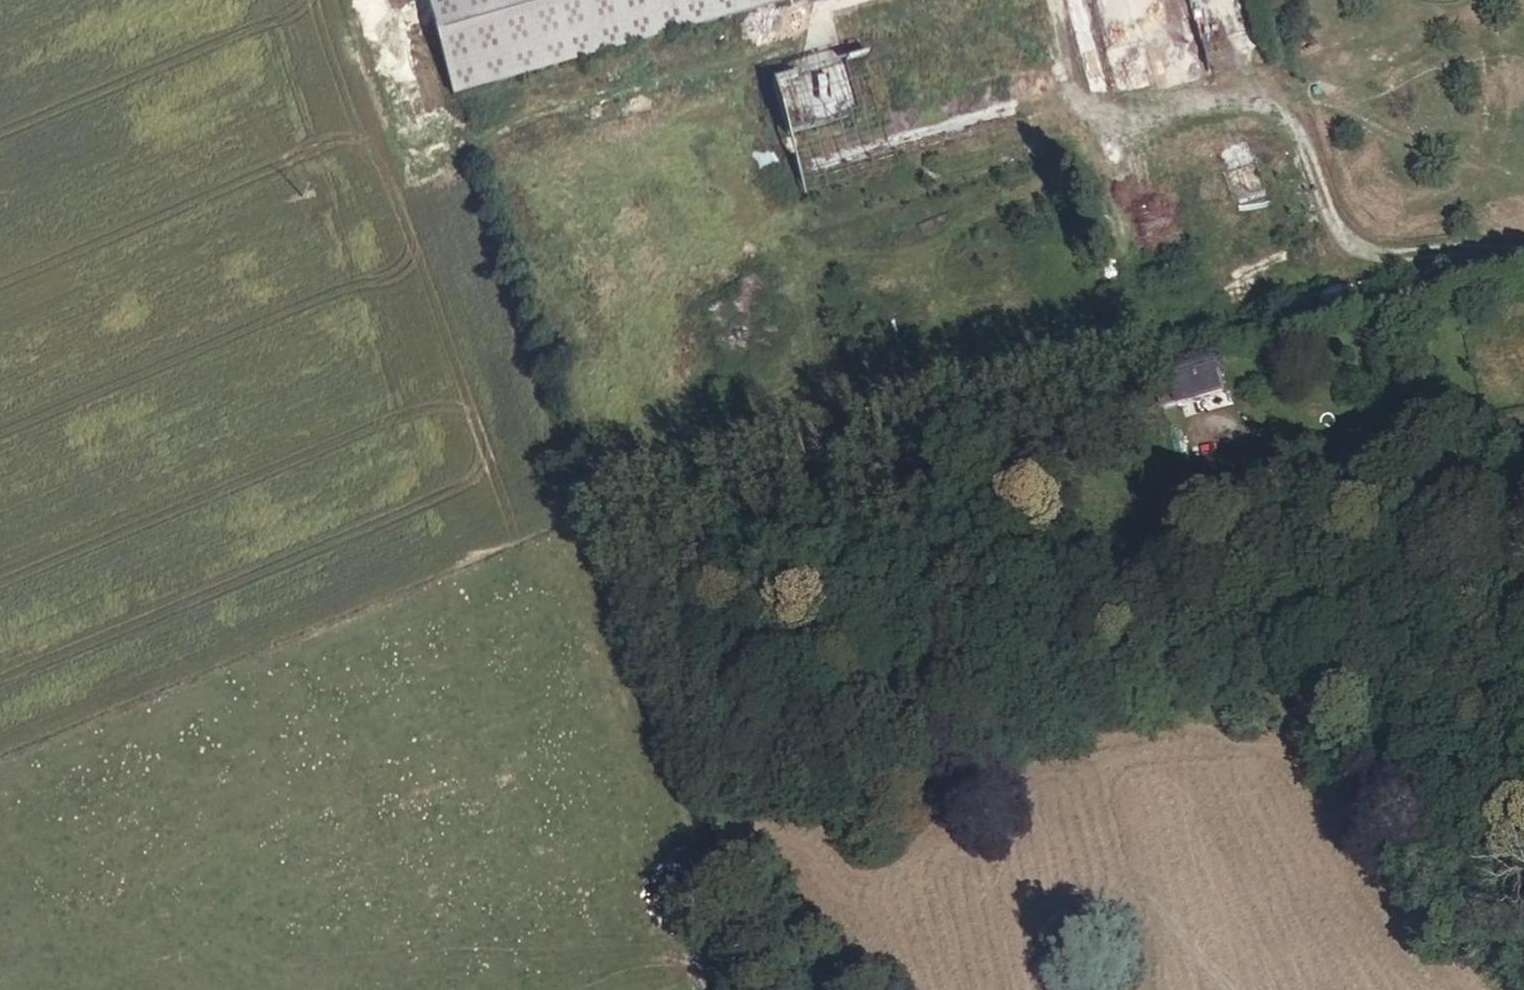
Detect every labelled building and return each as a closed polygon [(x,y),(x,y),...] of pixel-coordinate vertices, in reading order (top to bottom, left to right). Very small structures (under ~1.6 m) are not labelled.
[(450,93),(774,0),(422,0),(450,93)] [(1008,10),(769,79),(806,198),(1045,129),(1008,10)] [(1206,351),(1157,364),(1173,407),(1221,390),(1206,351)]
